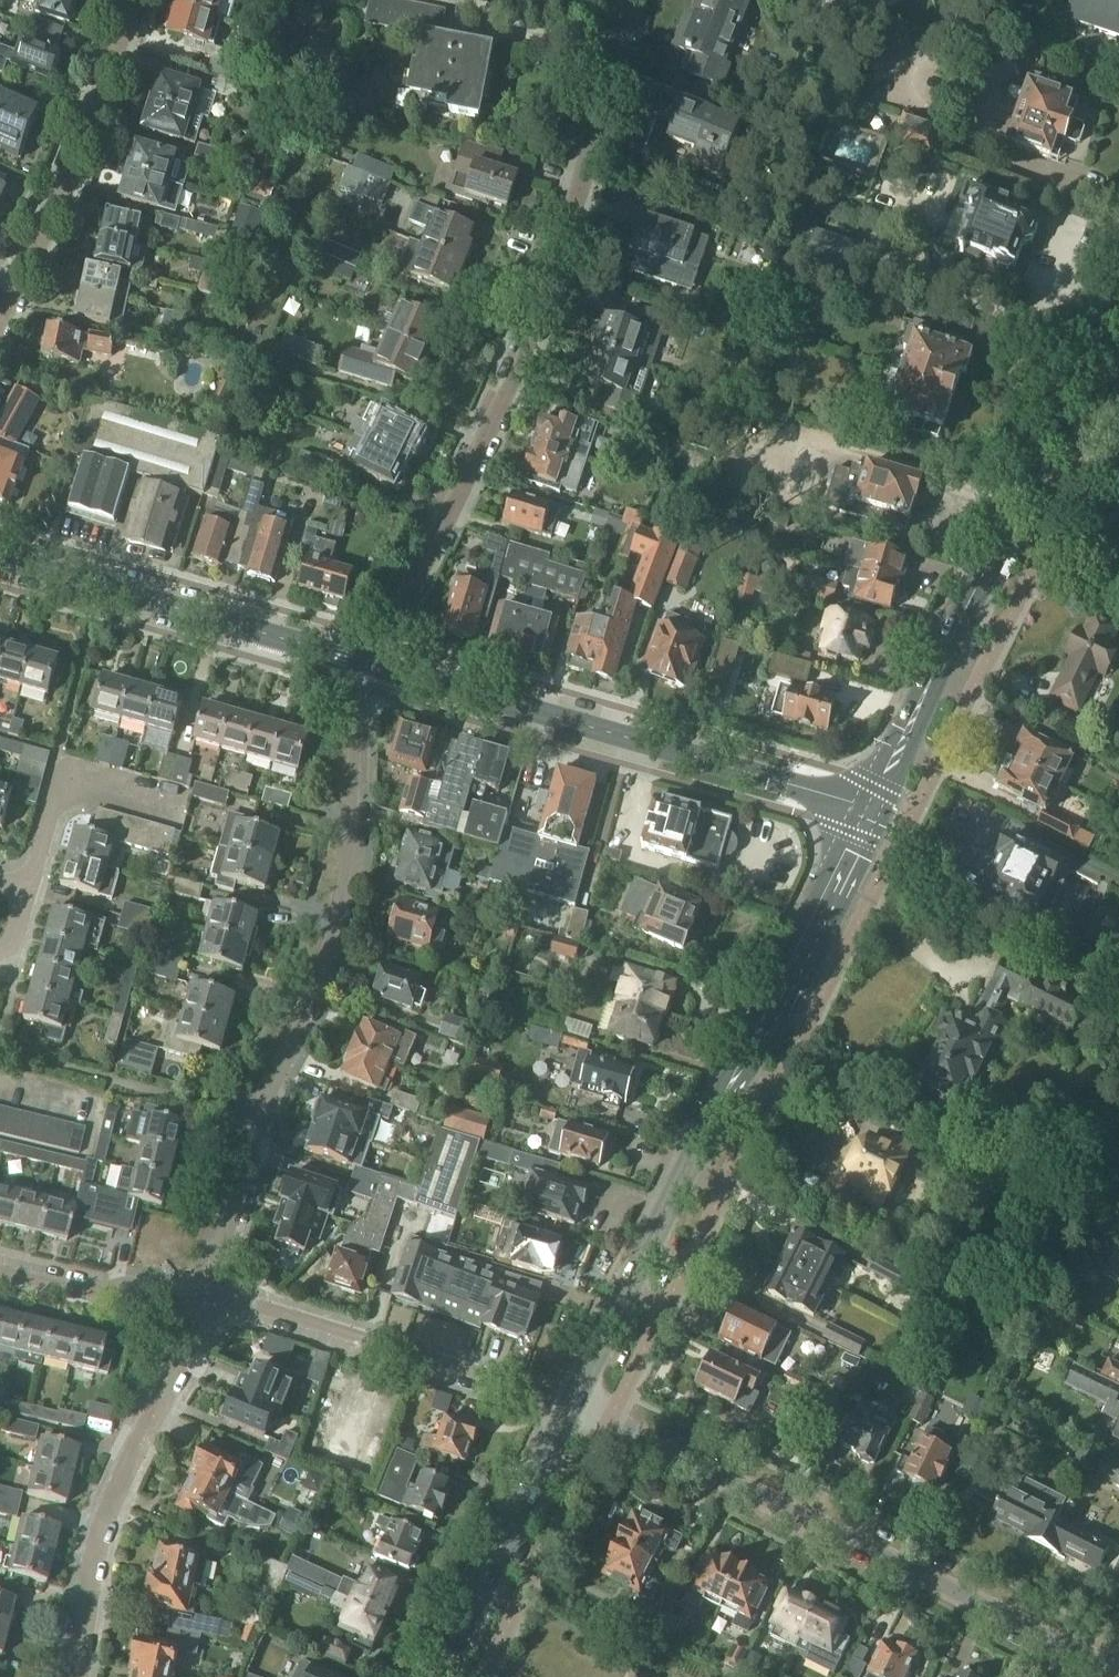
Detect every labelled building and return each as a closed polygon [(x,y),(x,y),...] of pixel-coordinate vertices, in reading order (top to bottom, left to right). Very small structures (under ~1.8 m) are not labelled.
[(36,13),(70,24),(71,21),(74,20),(76,12),(74,10),(75,10),(78,0),(40,0),(36,13)] [(219,19),(230,22),(236,0),(181,0),(179,7),(219,19)] [(380,0),(373,0),(368,25),(382,27),(387,1),(380,0)] [(692,56),(685,73),(724,89),(733,68),(728,66),(752,5),(739,0),(702,0),(691,26),(686,24),(676,49),(692,56)] [(885,11),(904,4),(902,0),(881,0),(885,11)] [(396,30),(401,4),(387,1),(382,27),(396,30)] [(1069,10),(1066,22),(1118,40),(1118,2),(1071,7),(1070,10),(1069,10)] [(410,32),(415,7),(401,4),(396,30),(410,32)] [(219,19),(179,7),(171,36),(211,48),(219,19)] [(424,34),(425,28),(426,22),(427,16),(428,9),(415,7),(410,32),(424,34)] [(444,19),(445,13),(428,9),(427,16),(444,19)] [(426,22),(443,25),(444,19),(427,16),(426,22)] [(425,28),(441,32),(443,25),(426,22),(425,28)] [(424,34),(440,38),(441,32),(425,28),(424,34)] [(480,119),(492,52),(423,38),(417,67),(414,66),(409,95),(412,95),(410,104),(451,112),(451,113),(480,119)] [(9,64),(53,81),(63,55),(22,39),(16,54),(0,47),(0,75),(4,76),(9,64)] [(193,115),(198,117),(205,119),(209,121),(217,95),(224,98),(231,78),(209,72),(203,90),(159,76),(151,99),(154,102),(193,115)] [(1024,103),(1009,146),(1053,161),(1059,164),(1066,143),(1075,146),(1081,144),(1085,132),(1082,127),(1072,124),(1072,122),(1073,121),(1080,103),(1074,101),(1043,91),(1047,78),(1034,74),(1029,87),(1030,87),(1027,93),(1011,88),(1007,98),(1024,103)] [(31,135),(41,110),(0,93),(0,122),(31,135)] [(154,103),(149,106),(142,130),(196,147),(205,119),(198,117),(193,115),(154,102),(154,103)] [(669,138),(697,149),(692,163),(721,174),(741,124),(684,102),(669,138)] [(894,142),(932,154),(940,127),(902,115),(894,142)] [(21,159),(31,135),(0,122),(0,150),(21,159)] [(200,146),(196,159),(251,176),(255,163),(200,146)] [(457,176),(452,174),(445,194),(489,209),(491,203),(508,209),(518,177),(498,171),(502,157),(467,146),(457,176)] [(170,185),(176,187),(183,161),(138,148),(135,157),(131,160),(129,168),(131,172),(130,174),(170,185)] [(358,156),(353,169),(353,170),(391,185),(396,170),(358,156)] [(353,169),(348,167),(340,189),(384,205),(391,185),(353,170),(353,169)] [(126,190),(123,200),(162,211),(168,212),(176,187),(170,185),(130,174),(130,175),(126,177),(124,186),(126,190)] [(0,175),(0,199),(3,193),(2,192),(9,180),(0,175)] [(275,188),(255,182),(250,196),(270,203),(275,188)] [(985,257),(999,262),(999,267),(1009,271),(1014,268),(1016,269),(1024,247),(1026,248),(1033,246),(1038,231),(1035,226),(1036,224),(1006,212),(1010,203),(968,187),(960,207),(974,213),(973,215),(975,215),(962,248),(966,249),(964,256),(982,263),(985,257)] [(410,223),(429,230),(423,245),(468,263),(474,246),(469,245),(475,231),(439,218),(440,217),(441,214),(417,205),(410,223)] [(239,210),(232,232),(254,239),(261,218),(239,210)] [(103,237),(138,245),(143,220),(108,213),(103,237)] [(164,215),(163,217),(158,215),(155,226),(161,227),(161,229),(178,233),(179,231),(186,233),(188,226),(193,227),(194,223),(195,222),(173,217),(173,218),(164,215)] [(696,235),(697,233),(642,215),(630,252),(634,253),(632,261),(640,264),(636,275),(693,293),(710,240),(696,235)] [(262,232),(251,259),(271,267),(282,240),(262,232)] [(217,233),(199,293),(221,300),(240,240),(217,233)] [(103,237),(97,265),(132,272),(139,274),(143,271),(148,248),(138,246),(138,245),(103,237)] [(316,253),(356,269),(361,257),(321,241),(316,253)] [(468,263),(423,245),(411,278),(450,293),(455,280),(460,282),(468,263)] [(356,269),(316,253),(311,266),(351,282),(356,269)] [(88,267),(82,293),(119,302),(128,303),(131,288),(129,284),(121,283),(123,275),(88,267)] [(149,281),(158,283),(160,274),(151,272),(149,281)] [(158,283),(149,281),(148,289),(157,291),(158,283)] [(77,319),(112,326),(122,328),(128,303),(119,302),(82,293),(77,319)] [(440,324),(401,307),(388,336),(431,355),(439,338),(434,336),(440,324)] [(605,330),(601,330),(595,349),(652,368),(668,320),(636,309),(629,328),(608,321),(605,330)] [(185,316),(171,313),(166,338),(170,339),(176,336),(185,316)] [(904,354),(908,355),(902,374),(958,392),(964,373),(968,375),(974,356),(965,353),(969,342),(930,329),(931,327),(904,318),(900,329),(912,333),(912,334),(911,334),(904,354)] [(42,352),(45,355),(44,358),(82,366),(84,354),(111,359),(115,340),(90,335),(90,337),(50,328),(47,342),(44,344),(42,352)] [(323,350),(285,335),(278,352),(316,367),(323,350)] [(360,353),(347,349),(338,374),(392,391),(398,377),(413,384),(419,371),(423,373),(431,355),(388,336),(380,353),(362,347),(360,353)] [(209,378),(223,386),(216,400),(232,408),(255,364),(224,348),(219,357),(228,362),(219,379),(211,374),(209,378)] [(642,399),(652,368),(595,349),(587,371),(591,372),(588,382),(609,390),(603,408),(610,411),(607,419),(632,428),(642,399)] [(904,419),(917,423),(914,433),(939,442),(943,432),(958,392),(902,374),(889,413),(889,414),(885,425),(900,430),(904,419)] [(251,408),(259,392),(245,385),(237,402),(251,408)] [(10,507),(26,463),(30,452),(16,447),(41,403),(17,390),(0,420),(0,503),(10,507)] [(75,475),(80,476),(70,511),(115,525),(131,475),(144,478),(185,491),(205,497),(207,489),(218,456),(222,440),(206,435),(181,427),(90,400),(73,457),(80,459),(75,475)] [(355,438),(366,443),(367,441),(412,464),(414,460),(413,459),(419,447),(424,447),(427,440),(424,436),(426,433),(382,412),(371,407),(362,423),(356,420),(350,433),(356,436),(355,438)] [(559,424),(544,419),(543,422),(541,424),(539,427),(540,430),(539,432),(535,445),(568,457),(572,459),(583,463),(589,465),(594,451),(590,449),(598,426),(563,414),(559,424)] [(348,466),(354,468),(352,471),(396,492),(398,488),(403,488),(406,482),(403,478),(409,467),(410,467),(412,464),(367,441),(366,443),(355,438),(348,452),(354,454),(348,466)] [(657,443),(653,456),(665,461),(670,448),(657,443)] [(541,478),(539,482),(559,488),(560,483),(567,485),(572,469),(569,468),(572,459),(568,457),(535,445),(531,455),(529,461),(527,463),(527,466),(525,472),(541,478)] [(296,470),(339,485),(345,468),(302,453),(296,470)] [(825,508),(882,526),(882,524),(907,531),(910,522),(916,504),(917,505),(924,483),(869,466),(868,467),(858,463),(857,469),(853,468),(851,473),(837,469),(825,508)] [(656,486),(661,473),(648,468),(643,481),(656,486)] [(142,485),(143,485),(126,541),(168,553),(174,533),(179,532),(182,520),(179,517),(184,498),(183,498),(185,491),(144,478),(142,485)] [(238,521),(224,566),(225,566),(225,564),(249,571),(248,576),(276,584),(295,520),(257,509),(263,486),(252,483),(250,483),(238,521)] [(543,537),(545,537),(553,540),(561,510),(552,507),(513,496),(509,512),(506,513),(504,519),(506,521),(504,525),(543,537)] [(768,523),(788,530),(792,517),(773,510),(768,523)] [(194,560),(222,569),(223,565),(224,566),(238,521),(210,512),(194,560)] [(607,628),(609,629),(595,677),(614,683),(636,605),(653,612),(664,585),(676,553),(680,542),(656,532),(655,535),(641,530),(631,556),(643,561),(632,593),(619,590),(616,598),(611,616),(607,628)] [(456,594),(455,594),(443,634),(474,642),(485,603),(487,593),(495,595),(499,579),(508,544),(488,537),(480,562),(483,564),(476,589),(459,584),(456,594)] [(301,591),(327,599),(324,607),(338,611),(340,603),(344,604),(353,573),(326,565),(331,545),(316,541),(311,557),(301,591)] [(848,570),(848,572),(900,587),(900,585),(902,585),(902,584),(903,584),(907,572),(905,571),(908,559),(852,543),(844,569),(848,570)] [(499,579),(520,584),(516,598),(534,603),(545,563),(548,564),(551,557),(508,544),(499,579)] [(664,585),(686,592),(698,560),(676,553),(664,585)] [(551,557),(548,564),(545,563),(534,603),(544,606),(548,592),(580,601),(590,569),(551,557)] [(850,592),(847,600),(892,613),(896,601),(899,599),(901,592),(899,589),(900,587),(848,572),(843,571),(839,587),(843,588),(842,590),(850,592)] [(758,581),(742,576),(735,604),(752,608),(755,594),(777,600),(781,585),(758,579),(758,581)] [(809,597),(830,602),(833,590),(812,585),(809,597)] [(490,647),(509,652),(509,650),(520,653),(531,615),(502,606),(490,647)] [(609,629),(607,628),(611,616),(597,612),(594,624),(580,620),(568,661),(569,662),(567,669),(592,676),(595,677),(609,629)] [(842,659),(854,663),(855,663),(860,664),(864,651),(871,653),(875,639),(873,639),(875,626),(828,612),(822,631),(826,632),(819,654),(828,656),(828,660),(838,663),(842,659)] [(1072,655),(1051,698),(1078,711),(1097,672),(1105,676),(1118,648),(1111,644),(1118,628),(1118,627),(1093,614),(1083,634),(1077,631),(1067,652),(1072,655)] [(520,653),(529,656),(529,658),(547,664),(559,623),(531,615),(520,653)] [(668,615),(664,626),(647,672),(686,687),(707,630),(668,615)] [(723,641),(712,681),(729,685),(740,646),(723,641)] [(31,653),(33,648),(31,645),(21,642),(18,643),(17,649),(7,646),(0,670),(0,688),(7,689),(8,687),(22,691),(33,653),(31,653)] [(48,698),(59,661),(33,653),(22,691),(48,698)] [(778,658),(773,675),(807,685),(812,668),(778,658)] [(765,715),(828,733),(830,725),(833,726),(838,726),(841,714),(838,712),(834,711),(836,703),(826,701),(826,699),(800,692),(800,693),(793,691),(795,686),(772,675),(766,694),(771,695),(765,715)] [(106,679),(96,715),(123,722),(133,687),(106,679)] [(133,687),(123,722),(148,730),(158,694),(133,687)] [(174,737),(184,701),(158,694),(148,730),(174,737)] [(206,707),(196,744),(221,751),(232,715),(206,707)] [(232,715),(221,751),(247,758),(257,722),(232,715)] [(14,720),(0,716),(0,734),(9,736),(14,720)] [(14,720),(9,736),(21,740),(25,723),(14,720)] [(257,722),(247,758),(274,766),(284,730),(257,722)] [(407,817),(405,826),(424,831),(436,789),(442,767),(445,755),(446,752),(434,748),(437,737),(407,728),(402,731),(392,766),(423,775),(420,783),(410,781),(401,815),(407,817)] [(300,773),(309,737),(284,730),(274,766),(300,773)] [(112,740),(103,737),(96,764),(110,768),(117,742),(117,741),(119,734),(115,733),(112,740)] [(1019,745),(1024,748),(1015,764),(1050,782),(1064,753),(1051,746),(1050,747),(1025,734),(1019,745)] [(22,759),(25,747),(0,740),(0,753),(22,759)] [(123,771),(130,745),(117,742),(110,768),(123,771)] [(445,791),(436,789),(424,831),(458,840),(470,797),(484,750),(462,744),(458,759),(445,755),(442,767),(450,769),(448,779),(445,791)] [(22,759),(21,760),(47,767),(50,754),(25,747),(22,759)] [(470,797),(471,798),(471,797),(484,801),(487,790),(500,793),(510,757),(484,750),(470,797)] [(166,756),(159,781),(172,785),(179,760),(166,756)] [(47,767),(21,760),(18,774),(44,781),(47,767)] [(186,789),(193,764),(179,760),(172,785),(186,789)] [(997,788),(1023,802),(1022,803),(1036,810),(1050,782),(1015,764),(1008,778),(1004,776),(997,788)] [(238,791),(243,775),(231,772),(226,788),(238,791)] [(499,851),(490,885),(575,909),(591,853),(578,850),(596,783),(559,773),(540,840),(505,830),(499,851)] [(14,787),(41,793),(44,781),(18,774),(14,787)] [(243,775),(238,791),(249,794),(254,778),(243,775)] [(196,785),(194,791),(192,799),(227,809),(231,795),(196,785)] [(40,794),(14,787),(13,791),(11,799),(37,806),(40,794)] [(0,788),(0,831),(3,832),(11,799),(13,791),(0,788)] [(289,811),(292,797),(267,790),(263,804),(289,811)] [(733,824),(659,803),(645,851),(719,873),(723,860),(728,860),(733,858),(737,854),(738,849),(737,844),(734,839),(729,836),(733,824)] [(509,817),(474,807),(465,842),(499,851),(505,830),(509,817)] [(99,810),(98,816),(92,836),(105,840),(111,814),(99,810)] [(1045,811),(1038,825),(1073,842),(1080,828),(1045,811)] [(105,840),(116,843),(117,843),(124,817),(111,814),(105,840)] [(263,824),(229,815),(220,849),(274,864),(282,836),(260,830),(263,824)] [(124,817),(117,843),(130,847),(137,821),(124,817)] [(143,851),(150,824),(137,821),(130,847),(143,851)] [(150,824),(143,851),(155,854),(162,828),(150,824)] [(162,828),(155,854),(169,858),(177,832),(162,828)] [(70,846),(72,847),(69,859),(109,869),(116,843),(105,840),(92,836),(77,832),(76,835),(74,834),(70,846)] [(456,849),(410,835),(403,860),(449,873),(449,872),(440,869),(443,859),(453,861),(456,849)] [(1001,857),(994,854),(984,876),(990,879),(982,896),(1036,923),(1044,906),(1052,910),(1044,926),(1046,927),(1073,873),(1071,872),(1063,888),(1055,884),(1064,867),(1010,840),(1001,857)] [(212,878),(219,879),(216,888),(234,893),(237,884),(266,892),(274,864),(220,849),(212,878)] [(611,851),(608,861),(623,865),(625,856),(611,851)] [(62,884),(61,887),(112,901),(120,873),(109,870),(109,869),(69,859),(66,872),(63,871),(60,884),(62,884)] [(396,883),(427,892),(423,901),(440,906),(449,873),(403,860),(396,883)] [(475,880),(489,884),(489,885),(490,885),(494,871),(479,867),(475,880)] [(204,888),(169,878),(165,893),(200,902),(204,888)] [(641,935),(684,953),(685,953),(694,956),(702,937),(692,933),(701,910),(699,909),(701,904),(686,898),(684,902),(659,892),(636,882),(621,916),(626,918),(622,927),(633,932),(641,935)] [(441,913),(401,902),(390,939),(430,951),(441,913)] [(203,917),(211,919),(207,932),(252,945),(259,917),(215,905),(207,903),(203,917)] [(122,916),(155,925),(158,914),(125,904),(122,916)] [(589,914),(574,910),(566,940),(567,941),(581,944),(589,914)] [(48,927),(50,927),(47,939),(99,953),(107,922),(93,919),(93,922),(54,911),(54,914),(52,914),(48,927)] [(155,925),(122,916),(118,930),(151,939),(155,925)] [(505,916),(500,935),(517,939),(522,920),(505,916)] [(199,961),(244,973),(252,945),(207,932),(199,961)] [(38,963),(40,964),(39,966),(78,977),(83,961),(90,963),(93,953),(99,954),(99,953),(47,939),(43,951),(42,951),(38,963)] [(551,955),(576,961),(580,945),(555,939),(551,955)] [(148,960),(181,970),(185,955),(152,946),(148,960)] [(181,970),(148,960),(144,974),(177,983),(181,970)] [(121,988),(132,991),(140,964),(128,961),(121,988)] [(950,1102),(948,1108),(967,1117),(980,1090),(978,1088),(1010,1026),(1008,1025),(1011,1021),(1002,1016),(1009,1002),(1021,1008),(1020,1009),(1073,1035),(1087,1005),(1035,981),(1037,978),(1004,962),(972,1029),(959,1023),(958,1025),(945,1019),(944,1022),(940,1023),(935,1033),(937,1037),(935,1040),(943,1044),(931,1067),(927,1069),(922,1079),(923,1081),(926,1083),(924,1088),(950,1102)] [(32,993),(71,1004),(81,1007),(84,995),(74,992),(78,977),(39,966),(39,969),(37,968),(33,980),(35,981),(32,993)] [(374,998),(414,1011),(414,1009),(422,1012),(428,995),(420,992),(423,981),(384,968),(374,998)] [(610,984),(619,987),(614,1004),(665,1020),(672,998),(674,997),(675,993),(674,991),(676,986),(625,970),(624,972),(614,969),(610,984)] [(237,999),(192,986),(184,1015),(229,1027),(237,999)] [(132,991),(121,988),(113,1015),(125,1019),(132,991)] [(24,1021),(44,1026),(41,1039),(63,1045),(67,1031),(64,1030),(71,1004),(32,993),(29,1006),(27,1005),(23,1017),(25,1018),(24,1021)] [(616,1006),(607,1034),(653,1049),(662,1020),(665,1021),(665,1020),(614,1004),(614,1005),(616,1006)] [(522,1023),(564,1035),(563,1037),(590,1044),(591,1043),(589,1042),(593,1027),(533,1010),(533,1012),(526,1010),(522,1023)] [(106,1044),(117,1047),(125,1019),(113,1015),(106,1044)] [(181,1028),(172,1025),(164,1052),(199,1062),(203,1049),(221,1054),(229,1027),(184,1015),(181,1028)] [(439,1037),(471,1047),(478,1026),(446,1016),(439,1037)] [(360,1033),(352,1051),(391,1067),(403,1040),(365,1024),(361,1033),(360,1033)] [(590,1044),(563,1037),(561,1046),(588,1054),(590,1044)] [(125,1041),(118,1069),(152,1078),(159,1050),(125,1041)] [(342,1077),(380,1093),(386,1095),(391,1084),(385,1081),(391,1067),(352,1051),(345,1067),(346,1067),(342,1077)] [(571,1092),(605,1101),(603,1108),(620,1113),(621,1106),(625,1108),(637,1066),(593,1054),(591,1058),(581,1056),(571,1092)] [(505,1067),(479,1058),(473,1079),(498,1087),(505,1067)] [(465,1106),(484,1112),(489,1097),(469,1091),(465,1106)] [(391,1107),(389,1106),(389,1108),(416,1117),(424,1119),(429,1107),(422,1104),(423,1102),(395,1093),(391,1107)] [(389,1122),(390,1121),(385,1120),(389,1108),(368,1101),(364,1113),(352,1109),(353,1108),(342,1105),(342,1106),(324,1099),(322,1105),(318,1103),(312,1120),(317,1121),(315,1127),(316,1127),(316,1126),(371,1145),(371,1146),(372,1146),(381,1119),(389,1122)] [(100,1135),(111,1137),(118,1110),(107,1107),(100,1135)] [(484,1144),(492,1121),(452,1108),(446,1125),(443,1124),(440,1132),(481,1145),(482,1143),(484,1144)] [(15,1140),(21,1114),(7,1110),(1,1137),(15,1140)] [(27,1143),(33,1117),(21,1114),(15,1140),(27,1143)] [(40,1146),(46,1120),(33,1117),(27,1143),(40,1146)] [(182,1126),(147,1117),(140,1144),(175,1153),(182,1126)] [(46,1120),(40,1146),(53,1149),(59,1123),(46,1120)] [(67,1153),(73,1126),(59,1123),(53,1149),(67,1153)] [(559,1123),(550,1154),(600,1169),(609,1139),(569,1127),(570,1126),(559,1123)] [(79,1155),(85,1129),(73,1126),(67,1153),(79,1155)] [(363,1170),(371,1146),(371,1145),(316,1126),(316,1127),(308,1152),(356,1168),(348,1193),(373,1202),(381,1177),(363,1170)] [(457,1220),(481,1145),(440,1132),(420,1188),(411,1186),(406,1203),(457,1220)] [(100,1135),(93,1162),(98,1163),(104,1165),(111,1137),(100,1135)] [(847,1182),(868,1192),(863,1201),(880,1210),(894,1184),(898,1186),(905,1173),(900,1170),(911,1149),(894,1140),(889,1149),(869,1139),(866,1146),(859,1146),(847,1170),(851,1176),(847,1182)] [(30,1150),(2,1143),(0,1151),(0,1155),(27,1161),(30,1150)] [(140,1144),(133,1172),(133,1173),(168,1182),(175,1153),(140,1144)] [(54,1168),(56,1157),(30,1150),(27,1161),(54,1168)] [(561,1168),(515,1154),(510,1167),(529,1173),(518,1208),(521,1208),(576,1226),(582,1207),(583,1207),(588,1190),(557,1181),(561,1168)] [(56,1157),(54,1168),(83,1175),(85,1164),(56,1157)] [(79,1189),(91,1192),(98,1163),(93,1162),(86,1160),(85,1164),(83,1175),(79,1189)] [(113,1197),(137,1203),(161,1209),(168,1182),(133,1173),(133,1172),(120,1169),(113,1197)] [(334,1219),(343,1192),(292,1174),(282,1201),(285,1202),(286,1201),(328,1215),(328,1217),(334,1219)] [(381,1256),(399,1201),(406,1203),(411,1186),(382,1176),(381,1177),(373,1202),(369,1215),(360,1222),(350,1230),(350,1229),(344,1234),(348,1239),(343,1255),(338,1253),(328,1284),(361,1295),(372,1261),(371,1261),(373,1253),(381,1256)] [(75,1208),(73,1215),(131,1229),(137,1203),(113,1197),(91,1192),(79,1189),(75,1208)] [(11,1229),(19,1194),(0,1190),(0,1227),(11,1229)] [(19,1194),(11,1229),(38,1236),(46,1201),(19,1194)] [(73,1215),(75,1208),(46,1201),(38,1236),(67,1243),(73,1215)] [(320,1240),(328,1217),(328,1215),(286,1201),(285,1202),(277,1226),(284,1228),(278,1245),(283,1247),(282,1251),(298,1256),(300,1252),(305,1254),(310,1237),(320,1240)] [(563,1245),(505,1228),(495,1262),(544,1276),(545,1273),(554,1276),(563,1245)] [(844,1258),(797,1235),(782,1265),(829,1289),(844,1258)] [(408,1247),(393,1295),(421,1306),(422,1304),(518,1341),(527,1338),(540,1302),(505,1288),(509,1276),(503,1274),(436,1253),(435,1255),(408,1247)] [(872,1260),(867,1270),(905,1289),(910,1279),(872,1260)] [(765,1294),(766,1294),(815,1318),(829,1289),(782,1265),(773,1283),(769,1281),(763,1291),(766,1292),(765,1294)] [(721,1343),(759,1363),(759,1362),(774,1369),(788,1343),(781,1340),(785,1333),(738,1309),(736,1312),(730,1314),(727,1320),(730,1326),(721,1343)] [(22,1320),(0,1315),(0,1350),(14,1354),(22,1320)] [(42,1361),(50,1327),(22,1320),(14,1354),(42,1361)] [(823,1340),(862,1358),(869,1344),(830,1326),(823,1340)] [(50,1327),(42,1361),(69,1367),(78,1333),(50,1327)] [(106,1340),(78,1333),(69,1367),(107,1377),(113,1354),(103,1351),(106,1340)] [(699,1385),(698,1387),(735,1406),(745,1410),(760,1381),(763,1375),(749,1368),(745,1374),(713,1358),(708,1369),(701,1371),(697,1380),(699,1385)] [(1101,1377),(1118,1386),(1118,1365),(1109,1360),(1101,1377)] [(1118,1404),(1118,1402),(1118,1387),(1101,1378),(1099,1377),(1100,1377),(1076,1365),(1064,1387),(1107,1408),(1103,1415),(1111,1419),(1118,1423),(1118,1405),(1118,1404)] [(284,1380),(272,1374),(271,1371),(262,1368),(260,1370),(257,1369),(251,1383),(242,1380),(235,1397),(276,1414),(281,1415),(292,1388),(283,1384),(284,1380)] [(314,1369),(309,1381),(320,1385),(325,1372),(314,1369)] [(784,1384),(807,1396),(812,1385),(789,1374),(784,1384)] [(935,1400),(922,1394),(914,1411),(928,1416),(935,1400)] [(231,1407),(228,1408),(225,1416),(227,1419),(225,1422),(266,1439),(276,1414),(235,1397),(231,1407)] [(28,1419),(31,1408),(3,1401),(1,1412),(28,1419)] [(809,1417),(817,1421),(812,1431),(830,1440),(843,1415),(817,1402),(809,1417)] [(841,1446),(857,1454),(860,1461),(869,1465),(875,1464),(895,1423),(884,1418),(861,1407),(841,1446)] [(55,1425),(58,1414),(31,1408),(28,1419),(55,1425)] [(59,1412),(58,1414),(55,1425),(84,1432),(87,1418),(59,1412)] [(4,1420),(1,1433),(36,1441),(39,1428),(4,1420)] [(440,1441),(426,1436),(422,1449),(468,1464),(474,1446),(475,1446),(479,1431),(447,1420),(440,1441)] [(908,1484),(915,1488),(919,1485),(931,1492),(937,1482),(940,1484),(948,1469),(944,1467),(949,1457),(954,1460),(958,1452),(967,1456),(974,1441),(963,1436),(959,1444),(928,1429),(922,1441),(923,1441),(912,1463),(902,1458),(895,1470),(905,1476),(904,1478),(907,1480),(908,1484)] [(289,1463),(299,1438),(288,1433),(282,1446),(270,1441),(266,1453),(289,1463)] [(79,1451),(39,1441),(33,1467),(73,1477),(79,1451)] [(1083,1472),(1093,1453),(1084,1448),(1074,1468),(1083,1472)] [(238,1466),(204,1449),(192,1474),(278,1518),(278,1517),(249,1503),(255,1491),(253,1489),(263,1467),(242,1457),(238,1466)] [(394,1463),(393,1462),(386,1481),(447,1505),(454,1488),(422,1475),(417,1488),(410,1485),(420,1460),(399,1451),(394,1463)] [(1093,1453),(1083,1472),(1091,1476),(1100,1456),(1093,1453)] [(1118,1488),(1118,1463),(1106,1457),(1096,1477),(1118,1488)] [(26,1496),(66,1506),(73,1477),(33,1467),(26,1496)] [(225,1530),(232,1517),(237,1520),(235,1524),(241,1528),(247,1530),(254,1531),(261,1531),(267,1530),(273,1527),(278,1518),(192,1474),(190,1477),(194,1479),(179,1508),(194,1516),(197,1510),(210,1516),(208,1521),(225,1530)] [(402,1507),(403,1506),(409,1509),(440,1522),(447,1505),(386,1481),(379,1498),(402,1507)] [(1002,1495),(992,1516),(1028,1534),(1026,1539),(1044,1548),(1057,1523),(1068,1502),(1027,1481),(1020,1496),(1006,1489),(1002,1495)] [(19,1508),(22,1495),(0,1489),(0,1503),(19,1508)] [(0,1503),(0,1517),(16,1521),(19,1508),(0,1503)] [(284,1521),(301,1530),(308,1517),(291,1508),(284,1521)] [(617,1535),(619,1538),(616,1544),(655,1564),(664,1546),(673,1550),(679,1538),(659,1528),(659,1527),(643,1518),(643,1520),(634,1515),(629,1524),(625,1525),(622,1531),(619,1532),(617,1535)] [(389,1532),(386,1540),(381,1538),(373,1557),(410,1573),(410,1572),(417,1570),(421,1559),(417,1555),(418,1553),(417,1553),(424,1535),(394,1522),(393,1523),(381,1517),(377,1527),(389,1532)] [(13,1548),(53,1558),(60,1530),(20,1520),(13,1548)] [(301,1530),(284,1521),(279,1530),(297,1539),(301,1530)] [(1057,1523),(1044,1548),(1060,1557),(1062,1552),(1098,1570),(1109,1549),(1057,1523)] [(612,1580),(628,1589),(629,1587),(649,1597),(656,1583),(647,1578),(655,1564),(616,1544),(614,1547),(611,1548),(609,1552),(610,1555),(607,1561),(609,1564),(604,1574),(613,1579),(612,1580)] [(155,1579),(152,1579),(202,1590),(208,1563),(202,1561),(202,1560),(181,1556),(182,1550),(162,1546),(155,1579)] [(7,1575),(47,1585),(53,1558),(13,1548),(7,1575)] [(694,1563),(700,1552),(693,1548),(687,1560),(694,1563)] [(696,1583),(688,1600),(685,1606),(698,1612),(705,1598),(721,1606),(740,1568),(736,1566),(736,1563),(729,1559),(726,1560),(721,1558),(720,1559),(710,1554),(705,1565),(703,1565),(694,1582),(696,1583)] [(263,1591),(255,1590),(252,1603),(276,1608),(283,1589),(288,1574),(289,1569),(261,1558),(257,1573),(268,1576),(263,1591)] [(721,1606),(737,1615),(733,1623),(746,1630),(754,1614),(755,1615),(765,1595),(763,1595),(769,1583),(760,1579),(761,1578),(756,1576),(756,1573),(748,1568),(744,1570),(740,1568),(721,1606)] [(315,1576),(312,1584),(311,1585),(387,1618),(402,1583),(370,1570),(363,1587),(345,1579),(341,1587),(315,1576)] [(359,1637),(355,1647),(354,1648),(372,1655),(376,1644),(387,1618),(311,1585),(312,1584),(288,1574),(283,1589),(319,1603),(320,1600),(332,1604),(330,1608),(346,1614),(340,1629),(359,1637)] [(163,1611),(162,1613),(159,1628),(220,1641),(224,1623),(195,1617),(197,1605),(193,1604),(196,1589),(202,1590),(152,1579),(146,1607),(163,1611)] [(771,1624),(775,1626),(770,1638),(795,1650),(817,1607),(815,1606),(813,1601),(808,1598),(804,1600),(788,1592),(771,1624)] [(0,1599),(0,1629),(8,1630),(15,1602),(0,1599)] [(795,1650),(806,1655),(803,1661),(834,1676),(852,1642),(849,1640),(849,1639),(840,1635),(846,1622),(817,1607),(795,1650)] [(638,1619),(659,1630),(665,1618),(644,1608),(638,1619)] [(668,1616),(661,1631),(674,1638),(682,1623),(668,1616)] [(308,1652),(319,1657),(320,1655),(346,1666),(353,1652),(327,1640),(324,1646),(313,1642),(308,1652)] [(869,1674),(868,1676),(905,1676),(915,1657),(909,1654),(908,1648),(901,1645),(896,1647),(883,1641),(867,1673),(869,1674)] [(135,1671),(163,1676),(177,1676),(179,1670),(177,1669),(179,1653),(182,1654),(183,1651),(138,1642),(131,1670),(135,1671)] [(739,1673),(751,1650),(736,1643),(725,1666),(739,1673)] [(295,1676),(336,1676),(302,1662),(295,1676)]
